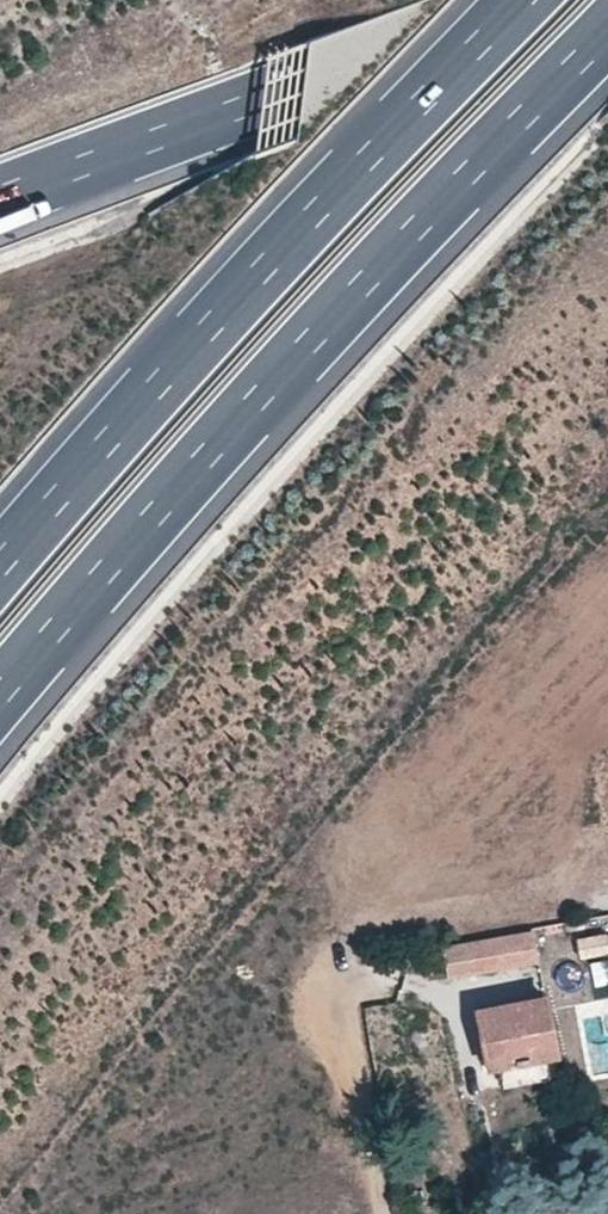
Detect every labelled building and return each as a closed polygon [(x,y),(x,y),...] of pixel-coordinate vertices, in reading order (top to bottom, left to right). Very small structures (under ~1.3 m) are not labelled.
[(537,962),(530,927),(440,942),(448,979),(537,962)] [(576,936),(578,956),(607,952),(607,941),(607,932),(576,936)] [(544,991),(472,1006),(483,1067),(557,1055),(544,991)]
